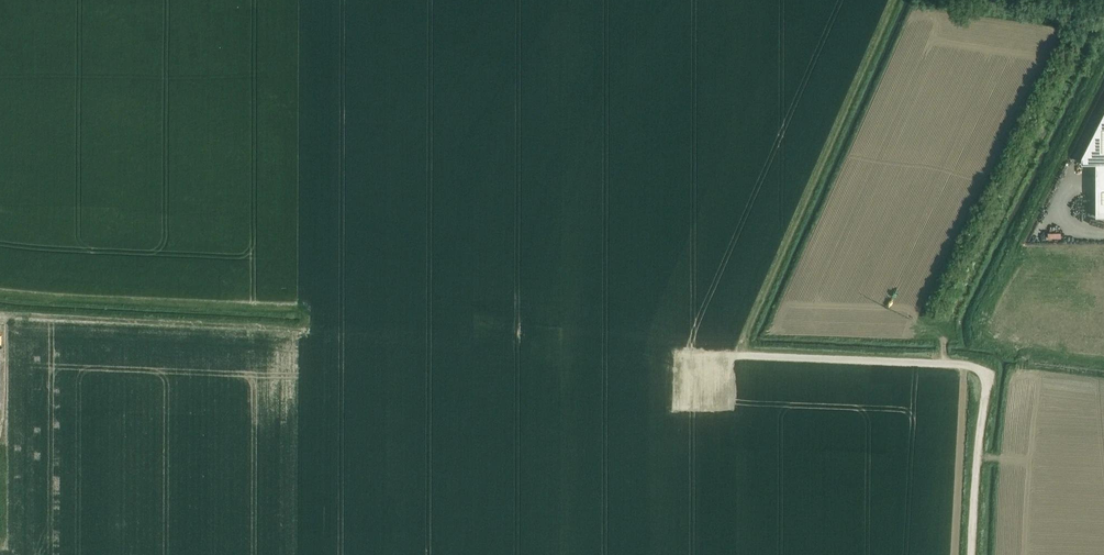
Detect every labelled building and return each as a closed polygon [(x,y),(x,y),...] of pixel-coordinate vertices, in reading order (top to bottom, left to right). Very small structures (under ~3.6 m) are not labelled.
[(1081,156),(1081,163),(1095,163),(1095,216),(1103,216),(1103,110),(1081,156)]
